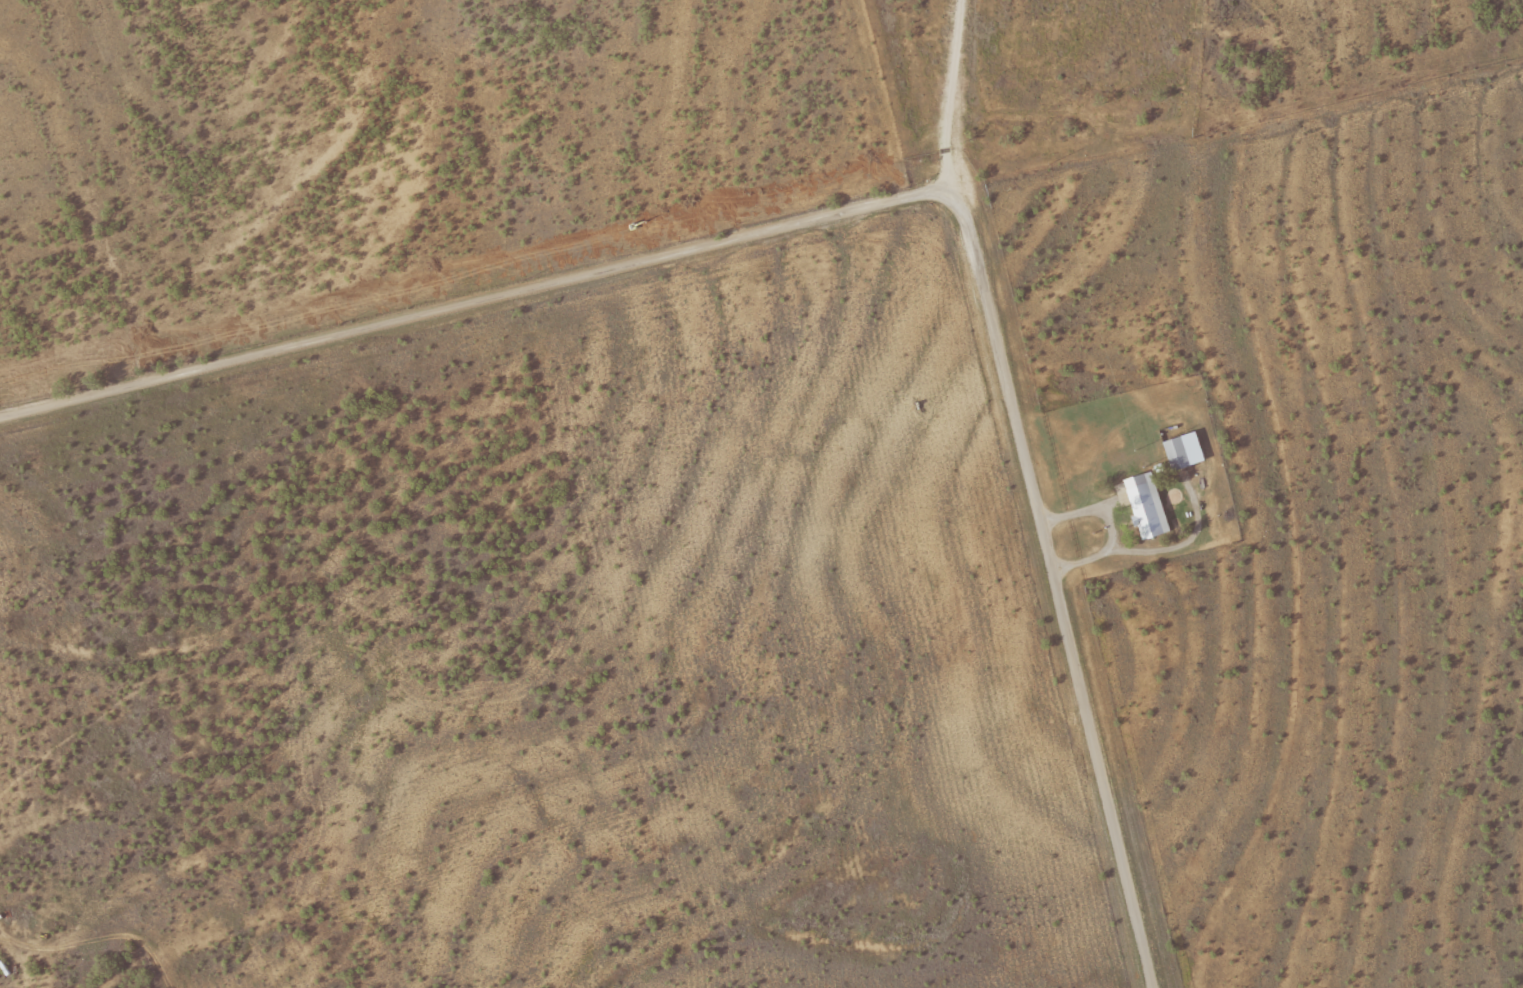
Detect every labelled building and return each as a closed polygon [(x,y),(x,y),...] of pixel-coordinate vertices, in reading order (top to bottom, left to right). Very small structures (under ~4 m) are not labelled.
[(1171,470),(1204,459),(1195,429),(1162,440),(1171,470)] [(1123,477),(1140,539),(1170,531),(1153,469),(1123,477)]
